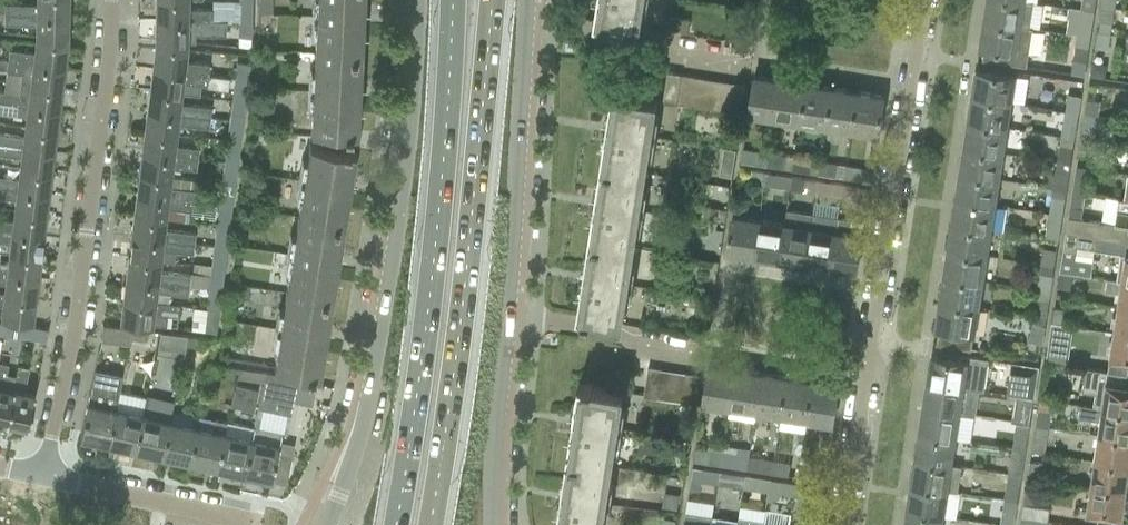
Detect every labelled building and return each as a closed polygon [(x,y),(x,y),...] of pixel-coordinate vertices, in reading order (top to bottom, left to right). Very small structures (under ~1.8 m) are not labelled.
[(3,13),(68,14),(68,0),(35,0),(35,4),(4,3),(3,13)] [(157,1),(156,19),(213,20),(213,8),(188,7),(188,0),(157,0),(157,1)] [(315,52),(360,55),(363,0),(318,0),(315,52)] [(645,0),(600,0),(597,20),(601,22),(601,24),(609,25),(610,23),(641,28),(645,0)] [(985,19),(1020,25),(1029,26),(1033,1),(1029,0),(988,0),(985,19)] [(1081,9),(1093,11),(1093,10),(1095,0),(1082,0),(1081,8),(1081,9)] [(239,3),(238,25),(252,25),(253,3),(239,3)] [(1101,6),(1096,31),(1108,33),(1113,8),(1101,6)] [(1069,18),(1066,32),(1089,36),(1093,11),(1081,9),(1069,7),(1067,18),(1069,18)] [(35,25),(34,37),(67,40),(67,37),(68,14),(3,13),(3,24),(35,25)] [(156,23),(156,43),(187,45),(187,42),(194,42),(194,34),(225,35),(226,20),(213,20),(156,19),(156,23)] [(1020,25),(985,19),(981,46),(985,46),(983,58),(1027,65),(1033,27),(1020,25)] [(252,25),(238,25),(238,36),(252,37),(252,25)] [(1108,33),(1096,31),(1093,47),(1105,50),(1108,33)] [(34,37),(32,51),(9,48),(7,59),(64,65),(67,40),(34,37)] [(156,46),(153,67),(209,74),(210,64),(185,60),(187,48),(187,45),(156,43),(156,46)] [(1076,45),(1073,62),(1085,64),(1088,47),(1076,45)] [(360,55),(315,52),(311,128),(344,130),(343,132),(352,132),(352,130),(356,131),(360,55)] [(6,70),(5,80),(61,86),(64,65),(7,59),(7,62),(6,70)] [(236,62),(234,80),(247,81),(249,63),(236,62)] [(1092,62),(1090,76),(1104,78),(1106,68),(1103,64),(1092,62)] [(153,71),(150,88),(181,92),(199,94),(200,84),(207,85),(208,78),(209,74),(153,67),(153,71)] [(977,69),(973,95),(1011,101),(1016,75),(977,69)] [(667,72),(663,98),(676,100),(677,99),(680,74),(680,73),(667,71),(667,72)] [(680,74),(677,99),(678,99),(678,103),(691,105),(695,76),(682,74),(680,74)] [(749,113),(776,117),(782,79),(755,75),(749,113)] [(691,105),(704,107),(708,78),(695,76),(691,105)] [(704,107),(717,109),(721,80),(708,78),(704,107)] [(776,117),(801,121),(807,83),(782,79),(776,117)] [(58,107),(61,86),(5,80),(3,91),(0,91),(0,100),(58,107)] [(717,109),(730,111),(734,82),(721,80),(717,109)] [(734,82),(730,111),(743,113),(747,84),(734,82)] [(801,121),(827,125),(833,88),(807,83),(801,121)] [(233,85),(232,102),(244,104),(246,86),(233,85)] [(150,88),(148,109),(210,117),(212,107),(179,103),(181,92),(150,88)] [(827,125),(853,129),(859,92),(833,88),(827,125)] [(603,165),(646,172),(658,97),(627,92),(627,90),(620,89),(620,91),(614,90),(603,165)] [(859,92),(853,129),(879,133),(885,96),(859,92)] [(1068,94),(1065,110),(1073,111),(1076,112),(1079,96),(1068,94)] [(973,95),(969,121),(1007,127),(1011,101),(973,95)] [(256,99),(255,112),(273,114),(274,100),(256,99)] [(1085,112),(1085,114),(1097,116),(1100,101),(1099,101),(1098,101),(1087,99),(1085,112)] [(1,112),(26,116),(25,124),(56,128),(58,107),(0,100),(0,112),(1,112)] [(232,102),(231,113),(243,114),(244,104),(232,102)] [(148,109),(147,112),(145,130),(175,134),(177,123),(209,128),(210,117),(148,109)] [(252,119),(250,130),(259,131),(261,120),(252,119)] [(1064,120),(1062,135),(1071,137),(1073,137),(1075,121),(1064,120)] [(969,121),(965,147),(1003,153),(1007,127),(969,121)] [(0,132),(0,143),(53,149),(56,128),(25,124),(24,135),(0,132)] [(1082,124),(1080,139),(1093,141),(1094,141),(1096,126),(1082,124)] [(228,126),(226,143),(237,145),(238,145),(240,145),(241,127),(228,126)] [(198,158),(199,148),(174,145),(175,134),(145,130),(142,151),(198,158)] [(1080,139),(1078,155),(1091,157),(1094,141),(1093,141),(1080,139)] [(310,141),(298,216),(342,223),(354,148),(349,147),(350,146),(342,144),(342,146),(310,141)] [(21,157),(20,166),(50,170),(53,149),(0,143),(0,154),(21,157)] [(226,143),(225,154),(237,155),(238,155),(240,145),(238,145),(237,145),(226,143)] [(1060,145),(1058,161),(1069,163),(1071,147),(1060,145)] [(724,147),(722,160),(733,162),(735,149),(724,147)] [(965,147),(961,172),(999,178),(1003,153),(965,147)] [(743,149),(741,160),(753,162),(756,162),(758,162),(759,151),(757,151),(743,149)] [(142,151),(140,172),(170,176),(171,165),(196,169),(198,158),(142,151)] [(769,153),(767,165),(784,167),(786,155),(769,153)] [(820,160),(818,172),(836,175),(838,163),(820,160)] [(591,240),(634,247),(646,172),(603,165),(591,240)] [(845,177),(862,180),(864,167),(847,165),(845,177)] [(0,175),(0,185),(48,191),(50,170),(20,166),(18,178),(0,175)] [(1076,166),(1073,191),(1085,193),(1089,168),(1076,166)] [(223,167),(221,184),(234,186),(236,168),(223,167)] [(750,170),(748,182),(764,185),(766,172),(750,170)] [(1048,173),(1047,186),(1065,188),(1067,172),(1056,170),(1056,174),(1048,173)] [(140,173),(137,194),(192,201),(193,193),(193,190),(195,179),(170,176),(140,172),(140,173)] [(961,172),(957,198),(995,204),(999,178),(961,172)] [(775,173),(773,186),(791,189),(791,187),(793,176),(775,173)] [(805,178),(803,189),(817,191),(818,180),(805,178)] [(827,194),(843,196),(845,184),(829,181),(827,194)] [(221,184),(220,195),(233,196),(234,186),(221,184)] [(845,184),(843,196),(859,199),(861,186),(845,184)] [(16,199),(15,208),(45,212),(48,191),(0,185),(0,197),(16,199)] [(1069,215),(1069,216),(1082,218),(1085,193),(1073,191),(1069,215)] [(813,213),(805,262),(831,266),(839,217),(843,196),(827,194),(820,193),(816,214),(813,213)] [(137,194),(134,214),(164,218),(166,208),(191,211),(192,201),(137,194)] [(1051,196),(1049,212),(1061,214),(1063,198),(1051,196)] [(957,198),(953,223),(991,229),(995,204),(957,198)] [(1067,230),(1127,240),(1127,199),(1124,199),(1120,198),(1116,223),(1069,216),(1067,230)] [(706,206),(704,216),(714,218),(717,218),(718,218),(723,219),(725,209),(718,208),(706,206)] [(43,233),(45,212),(15,208),(13,220),(0,218),(0,228),(43,233)] [(218,209),(216,225),(225,226),(228,227),(229,227),(231,211),(218,209)] [(780,258),(805,262),(813,213),(788,209),(786,223),(780,258)] [(195,233),(188,232),(163,229),(164,218),(134,214),(132,235),(194,243),(195,233)] [(728,250),(754,254),(760,219),(734,214),(728,250)] [(298,216),(286,292),(330,299),(342,223),(298,216)] [(839,217),(831,266),(857,271),(863,235),(847,233),(849,219),(839,217)] [(754,254),(780,258),(786,223),(760,219),(754,254)] [(953,223),(949,249),(987,255),(991,229),(953,223)] [(1047,223),(1045,239),(1057,240),(1059,225),(1047,223)] [(216,225),(214,239),(225,241),(226,241),(227,241),(229,227),(228,227),(225,226),(216,225)] [(10,250),(40,254),(43,233),(0,228),(0,249),(10,250)] [(715,230),(714,240),(722,241),(723,230),(715,230)] [(1121,279),(1127,280),(1127,240),(1067,230),(1060,270),(1073,272),(1091,275),(1095,249),(1125,254),(1121,279)] [(132,235),(129,255),(159,259),(173,261),(175,252),(185,253),(192,254),(194,243),(177,241),(132,235)] [(621,322),(634,247),(591,240),(579,315),(584,316),(584,318),(591,319),(592,317),(621,322)] [(1043,248),(1040,263),(1054,266),(1056,250),(1043,248)] [(949,249),(945,275),(983,281),(987,255),(949,249)] [(37,275),(40,254),(10,250),(8,261),(0,260),(0,270),(37,275)] [(213,250),(211,266),(222,268),(224,268),(226,252),(225,252),(222,251),(213,250)] [(190,275),(182,274),(157,270),(159,259),(129,255),(127,276),(189,284),(190,275)] [(207,286),(207,287),(219,288),(222,268),(211,266),(209,266),(209,273),(207,286)] [(5,292),(35,296),(37,275),(0,270),(0,282),(6,283),(5,292)] [(190,275),(189,284),(207,286),(209,273),(191,270),(190,275)] [(1060,270),(1057,286),(1070,288),(1073,272),(1060,270)] [(1039,273),(1037,289),(1050,291),(1052,275),(1039,273)] [(945,275),(941,300),(979,306),(983,281),(945,275)] [(188,296),(189,284),(127,276),(124,297),(153,301),(154,291),(188,296)] [(1105,290),(1119,292),(1117,305),(1127,307),(1127,281),(1121,280),(1107,278),(1105,290)] [(3,303),(2,315),(9,316),(32,319),(35,296),(5,292),(0,291),(0,303),(3,303)] [(208,291),(206,308),(219,310),(221,293),(219,293),(216,292),(208,291)] [(330,299),(286,292),(275,367),(306,371),(305,373),(313,374),(314,372),(319,373),(330,299)] [(124,297),(121,320),(143,322),(150,323),(165,325),(167,314),(177,316),(178,304),(153,301),(124,297)] [(1035,298),(1033,315),(1046,317),(1048,300),(1035,298)] [(979,306),(941,300),(937,327),(939,328),(937,344),(973,349),(979,306)] [(1113,331),(1127,333),(1127,307),(1117,305),(1113,331)] [(191,329),(203,330),(206,308),(194,306),(191,329)] [(219,310),(206,308),(203,330),(215,332),(219,310)] [(1054,308),(1052,322),(1065,324),(1067,310),(1054,308)] [(1046,317),(1033,315),(1029,341),(1042,343),(1046,317)] [(5,322),(4,333),(19,335),(20,324),(5,322)] [(1052,322),(1046,361),(1067,365),(1069,352),(1061,350),(1061,347),(1065,324),(1052,322)] [(102,335),(101,340),(120,342),(122,327),(103,324),(102,335)] [(28,338),(46,342),(49,329),(31,325),(28,338)] [(132,328),(131,338),(146,341),(148,330),(132,328)] [(1113,331),(1109,358),(1127,361),(1127,333),(1113,331)] [(160,333),(158,348),(159,348),(184,351),(184,348),(185,335),(160,333)] [(185,335),(184,348),(185,348),(200,349),(201,337),(188,336),(185,335)] [(932,355),(928,381),(963,387),(982,390),(987,358),(940,351),(939,356),(932,355)] [(5,422),(6,422),(13,391),(12,390),(2,388),(8,364),(0,362),(0,421),(5,422)] [(13,391),(6,420),(27,425),(28,423),(35,394),(24,392),(30,366),(19,364),(13,391)] [(705,402),(731,406),(737,369),(711,364),(705,402)] [(221,365),(219,375),(237,378),(238,368),(221,365)] [(645,395),(658,397),(663,369),(649,367),(645,395)] [(1084,391),(1096,393),(1094,407),(1127,412),(1127,385),(1126,384),(1127,373),(1106,370),(1088,367),(1084,391)] [(238,368),(237,378),(247,380),(249,380),(250,380),(252,370),(250,369),(238,368)] [(80,438),(107,444),(115,408),(122,375),(94,369),(87,402),(80,438)] [(658,397),(672,399),(676,371),(663,369),(658,397)] [(731,406),(756,410),(762,373),(737,369),(731,406)] [(672,399),(685,401),(689,373),(676,371),(672,399)] [(1025,371),(1021,396),(1029,398),(1031,398),(1033,398),(1037,373),(1035,373),(1031,372),(1025,371)] [(261,388),(289,394),(292,378),(265,372),(261,388)] [(689,373),(685,401),(698,403),(703,375),(689,373)] [(762,373),(756,410),(782,414),(788,377),(762,373)] [(782,414),(780,429),(805,433),(808,419),(814,381),(788,377),(782,414)] [(840,385),(814,381),(808,419),(834,423),(840,385)] [(928,381),(924,407),(959,413),(963,387),(928,381)] [(612,465),(624,390),(593,385),(593,383),(585,382),(585,384),(580,383),(568,458),(612,465)] [(230,405),(253,409),(257,388),(234,384),(230,405)] [(1016,396),(1012,421),(1014,421),(1016,422),(1027,424),(1028,424),(1029,424),(1033,398),(1031,398),(1029,398),(1021,396),(1018,396),(1016,396)] [(253,428),(242,474),(271,480),(285,483),(294,445),(280,442),(282,431),(287,412),(258,405),(253,425),(253,428)] [(1098,434),(1127,438),(1127,412),(1082,405),(1080,418),(1100,421),(1098,434)] [(924,407),(920,433),(955,438),(959,413),(924,407)] [(107,444),(134,450),(142,414),(115,408),(107,444)] [(1039,410),(1036,426),(1048,427),(1050,413),(1051,412),(1039,410)] [(134,450),(161,456),(169,420),(142,414),(134,450)] [(196,426),(188,462),(215,468),(223,432),(225,422),(214,420),(198,416),(196,426)] [(169,420),(161,456),(188,462),(196,426),(169,420)] [(215,468),(242,474),(252,428),(225,422),(215,468)] [(1032,449),(1032,451),(1044,453),(1044,451),(1048,427),(1036,426),(1032,449)] [(1015,431),(1013,448),(1019,449),(1020,449),(1022,449),(1023,449),(1024,449),(1025,449),(1027,433),(1015,431)] [(920,433),(915,458),(950,464),(955,438),(920,433)] [(1094,460),(1127,465),(1127,438),(1098,434),(1094,460)] [(640,436),(638,451),(652,453),(654,438),(640,436)] [(696,448),(694,461),(722,465),(725,445),(723,445),(722,452),(696,448)] [(725,445),(722,465),(747,469),(749,457),(750,450),(725,445)] [(1013,448),(1008,473),(1019,475),(1020,475),(1021,475),(1025,449),(1024,449),(1023,449),(1022,449),(1020,449),(1019,449),(1013,448)] [(749,457),(747,469),(763,471),(765,459),(749,457)] [(612,465),(568,458),(558,524),(603,524),(612,465)] [(915,458),(911,484),(946,490),(957,491),(962,466),(950,464),(946,463),(915,458)] [(1090,486),(1126,491),(1127,476),(1127,465),(1094,460),(1091,480),(1090,486)] [(775,461),(773,473),(788,475),(790,464),(775,461)] [(1030,462),(1028,477),(1037,478),(1039,478),(1040,478),(1042,464),(1041,463),(1030,462)] [(798,477),(815,480),(817,467),(800,464),(798,477)] [(702,467),(700,481),(717,484),(719,470),(702,467)] [(729,472),(727,485),(743,488),(746,475),(729,472)] [(754,477),(752,489),(768,492),(770,479),(754,477)] [(1028,477),(1021,517),(1048,521),(1051,508),(1035,505),(1040,478),(1039,478),(1037,478),(1028,477)] [(781,481),(779,493),(795,496),(797,483),(781,481)] [(1007,482),(1004,499),(1015,501),(1016,501),(1019,484),(1015,483),(1007,482)] [(797,483),(795,496),(811,498),(813,486),(797,483)] [(911,484),(907,510),(942,515),(956,518),(960,492),(946,490),(911,484)] [(1126,491),(1090,486),(1086,512),(1100,515),(1122,518),(1126,491)] [(665,492),(663,506),(676,509),(679,495),(665,492)] [(1000,524),(1004,524),(1013,524),(1015,508),(1010,508),(1003,506),(1000,524)] [(905,524),(941,524),(942,515),(907,510),(905,524)] [(712,515),(685,511),(683,524),(710,524),(712,515)] [(710,524),(737,524),(738,520),(712,516),(710,524)] [(737,524),(763,524),(764,521),(738,517),(738,520),(737,524)]
